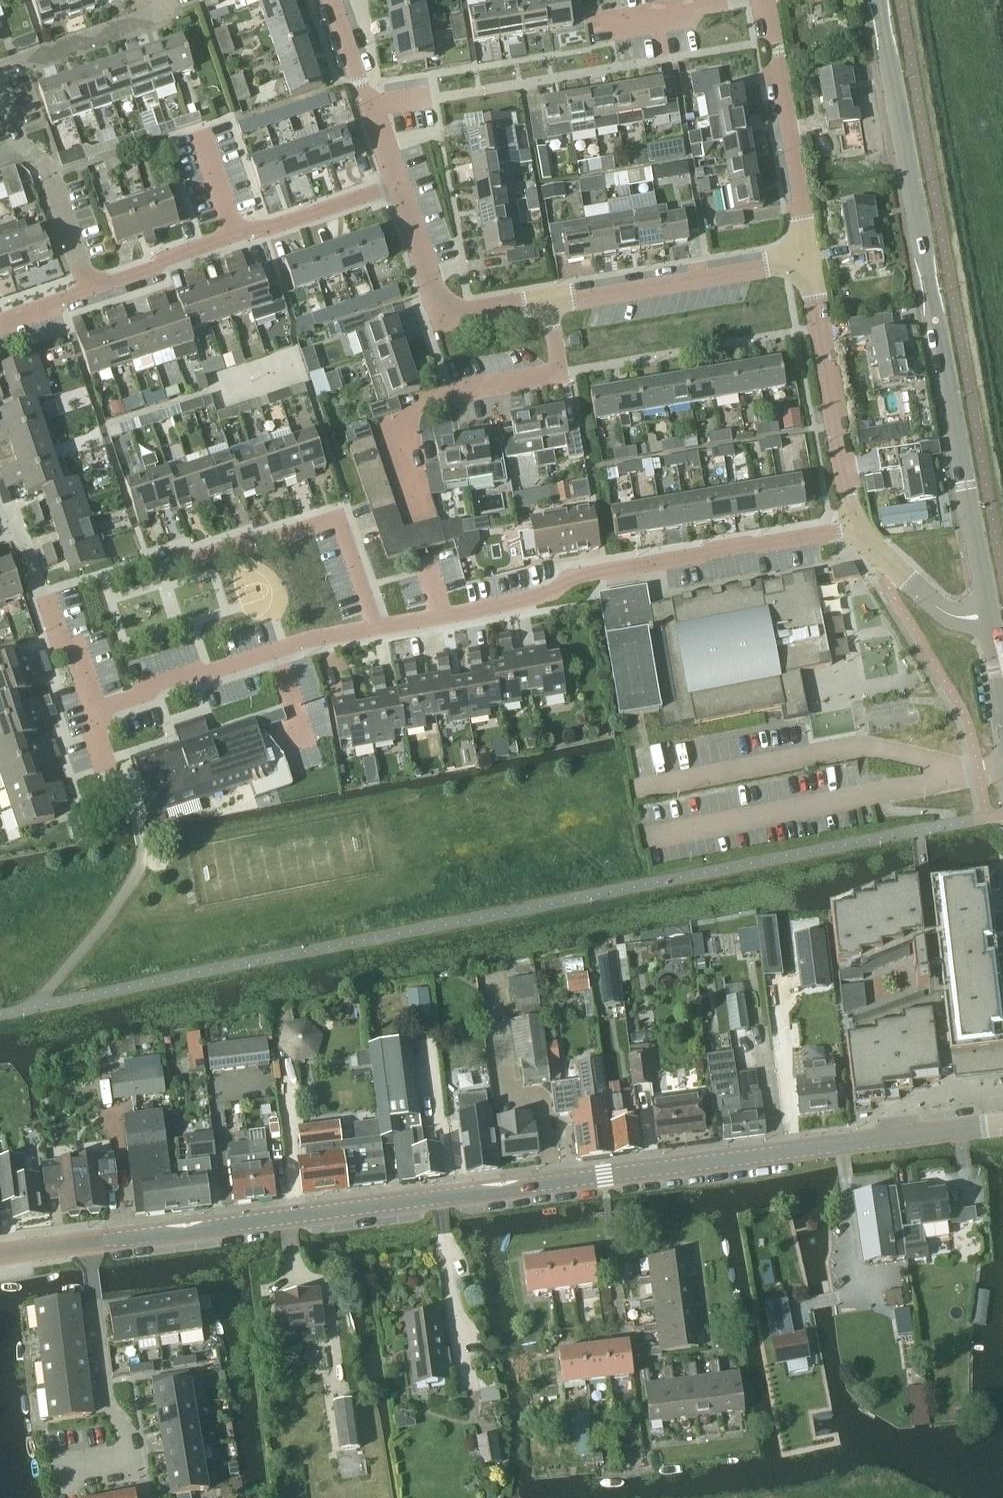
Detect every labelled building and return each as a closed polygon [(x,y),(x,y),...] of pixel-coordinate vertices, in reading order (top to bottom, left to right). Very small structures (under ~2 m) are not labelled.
[(61,18),(55,0),(32,0),(41,27),(54,23),(56,20),(61,18)] [(61,18),(67,16),(70,17),(83,13),(78,0),(55,0),(61,18)] [(83,13),(95,9),(97,6),(102,4),(101,0),(78,0),(83,13)] [(207,9),(219,5),(218,0),(204,0),(207,9)] [(260,3),(260,5),(267,26),(298,16),(293,0),(268,0),(260,3)] [(426,9),(424,0),(387,0),(390,15),(426,9)] [(518,4),(523,35),(548,30),(543,0),(518,0),(518,4)] [(548,30),(573,26),(569,5),(582,3),(581,0),(543,0),(548,30)] [(499,39),(523,35),(518,4),(494,8),(499,39)] [(474,43),(499,39),(494,8),(469,12),(474,43)] [(426,9),(390,15),(394,39),(394,40),(430,33),(426,9)] [(453,29),(465,27),(463,15),(451,17),(453,29)] [(298,16),(267,26),(275,50),(306,39),(298,16)] [(465,27),(453,29),(455,42),(468,40),(465,27)] [(219,43),(231,39),(227,28),(215,32),(219,43)] [(29,49),(40,45),(36,33),(25,37),(29,49)] [(430,33),(394,40),(398,64),(434,58),(430,33)] [(162,45),(173,76),(194,68),(183,38),(162,45)] [(231,39),(219,43),(223,56),(235,51),(231,39)] [(283,73),(314,63),(306,39),(275,50),(283,73)] [(176,85),(173,76),(162,45),(142,52),(152,83),(156,92),(176,85)] [(122,59),(121,59),(135,97),(135,99),(156,92),(152,83),(142,52),(122,59)] [(114,104),(135,97),(121,59),(101,66),(114,104)] [(314,63),(283,73),(292,98),(322,87),(314,63)] [(81,73),(94,111),(114,104),(101,66),(81,73)] [(719,71),(691,76),(695,97),(704,96),(708,119),(709,119),(720,117),(747,112),(743,87),(722,91),(719,71)] [(842,74),(822,78),(830,128),(844,125),(846,137),(853,136),(861,134),(857,112),(853,113),(849,91),(855,90),(852,72),(842,74)] [(73,118),(94,111),(81,73),(61,79),(73,118)] [(235,90),(247,86),(243,74),(230,79),(235,90)] [(52,125),(73,118),(61,79),(39,87),(52,125)] [(637,85),(643,123),(654,121),(653,119),(679,115),(674,87),(662,89),(661,81),(637,85)] [(613,89),(620,127),(643,123),(637,85),(613,89)] [(247,86),(235,90),(239,102),(251,98),(247,86)] [(590,93),(596,131),(620,127),(613,89),(590,93)] [(566,97),(572,135),(596,131),(590,93),(566,97)] [(309,101),(313,112),(330,106),(326,95),(309,101)] [(543,114),(530,116),(535,143),(548,141),(548,140),(572,135),(566,97),(541,102),(543,114)] [(290,120),(313,112),(309,101),(286,109),(290,120)] [(266,128),(290,120),(286,109),(262,117),(266,128)] [(720,117),(709,119),(713,143),(724,141),(751,136),(747,112),(720,117)] [(187,117),(190,126),(202,122),(199,113),(187,117)] [(487,132),(467,136),(471,161),(509,154),(505,130),(514,129),(511,115),(484,119),(487,132)] [(177,130),(190,126),(187,117),(174,121),(177,130)] [(242,136),(266,128),(262,117),(238,125),(242,136)] [(146,131),(149,140),(161,136),(158,127),(146,131)] [(322,138),(332,167),(355,159),(346,130),(322,138)] [(146,131),(133,135),(136,144),(149,140),(146,131)] [(691,147),(703,145),(701,132),(689,134),(691,147)] [(728,165),(755,160),(751,136),(724,141),(728,165)] [(322,138),(299,146),(308,175),(332,167),(322,138)] [(683,139),(647,145),(648,150),(650,162),(686,156),(683,139)] [(117,140),(105,144),(108,153),(120,149),(117,140)] [(95,157),(108,153),(105,144),(92,149),(95,157)] [(703,145),(691,147),(693,159),(705,157),(703,145)] [(284,183),(308,175),(299,146),(274,155),(284,183)] [(83,147),(58,154),(63,168),(74,164),(87,160),(83,147)] [(536,149),(542,180),(542,181),(552,179),(546,147),(536,149)] [(530,150),(518,152),(520,165),(532,163),(530,150)] [(649,162),(650,162),(648,150),(635,153),(637,164),(649,162)] [(471,161),(475,185),(503,180),(503,179),(501,165),(510,163),(509,154),(471,161)] [(261,191),(284,183),(274,155),(251,163),(261,191)] [(122,168),(118,157),(104,162),(107,173),(122,168)] [(601,159),(603,170),(614,168),(613,157),(601,159)] [(577,163),(579,174),(603,170),(601,159),(577,163)] [(732,189),(759,184),(755,160),(728,165),(732,188),(732,189)] [(656,180),(672,178),(670,166),(654,168),(656,180)] [(0,172),(4,185),(9,199),(24,194),(15,167),(0,172)] [(628,172),(627,172),(629,186),(631,186),(652,182),(650,169),(650,168),(628,172)] [(697,182),(705,181),(703,170),(695,171),(697,182)] [(627,172),(604,176),(606,190),(617,188),(629,186),(627,172)] [(475,185),(479,208),(517,201),(514,177),(503,179),(503,180),(475,185)] [(593,191),(591,179),(580,180),(582,193),(593,191)] [(700,194),(711,192),(709,180),(705,181),(697,182),(700,194)] [(564,183),(542,187),(545,200),(567,196),(564,183)] [(725,213),(715,215),(718,228),(745,224),(743,212),(763,208),(759,184),(732,189),(732,188),(721,190),(725,213)] [(525,191),(526,199),(538,197),(537,189),(525,191)] [(117,245),(138,239),(143,237),(147,248),(150,248),(154,248),(156,243),(153,234),(191,221),(182,193),(170,196),(169,192),(107,213),(117,245)] [(538,197),(526,199),(528,212),(540,210),(538,197)] [(479,208),(483,232),(521,226),(517,201),(479,208)] [(852,257),(866,255),(877,253),(871,220),(878,219),(875,202),(843,207),(852,257)] [(658,208),(664,246),(689,242),(688,234),(699,232),(695,205),(682,207),(683,215),(669,217),(667,207),(658,208)] [(634,212),(641,250),(664,246),(658,208),(634,212)] [(610,216),(617,254),(641,250),(634,212),(610,216)] [(586,220),(593,258),(617,254),(610,216),(586,220)] [(11,273),(32,266),(20,232),(21,232),(17,220),(0,226),(0,241),(11,273)] [(562,228),(550,231),(555,258),(566,256),(567,263),(593,258),(586,220),(562,224),(562,228)] [(42,225),(21,232),(20,232),(32,266),(53,259),(42,225)] [(509,265),(536,261),(534,247),(525,249),(521,226),(483,232),(487,257),(507,253),(509,265)] [(354,239),(364,267),(388,258),(379,230),(354,239)] [(354,239),(332,246),(342,274),(344,282),(354,278),(351,271),(364,267),(354,239)] [(11,273),(0,241),(0,277),(11,273)] [(318,282),(342,274),(332,246),(309,254),(318,282)] [(295,290),(318,282),(309,254),(285,263),(295,290)] [(243,257),(234,260),(251,312),(255,323),(288,312),(281,292),(269,296),(260,269),(248,273),(243,257)] [(230,318),(251,312),(234,260),(224,263),(229,279),(219,283),(230,318)] [(230,318),(219,283),(207,286),(202,270),(193,273),(210,325),(230,318)] [(191,331),(210,325),(193,273),(184,276),(189,292),(178,296),(181,307),(191,331)] [(373,295),(377,305),(401,297),(398,286),(373,295)] [(157,297),(156,298),(173,351),(177,361),(198,353),(195,344),(191,331),(181,307),(171,310),(166,294),(157,297)] [(355,313),(377,305),(373,295),(351,302),(355,313)] [(154,316),(142,320),(154,357),(173,351),(156,298),(149,300),(154,316)] [(316,314),(310,316),(313,327),(333,320),(329,310),(326,302),(313,306),(316,314)] [(329,310),(333,320),(355,313),(351,302),(329,310)] [(116,311),(115,311),(132,364),(133,364),(154,357),(142,320),(130,324),(125,308),(116,311)] [(100,333),(100,334),(112,370),(113,370),(132,364),(115,311),(106,314),(111,330),(100,333)] [(892,312),(849,320),(853,339),(874,336),(883,386),(908,381),(901,341),(907,340),(906,330),(898,331),(895,332),(892,312)] [(370,315),(341,323),(346,337),(356,334),(364,357),(374,353),(404,343),(396,319),(374,327),(370,315)] [(84,322),(74,325),(77,332),(91,377),(112,370),(100,334),(88,337),(84,322)] [(374,353),(364,357),(372,380),(412,367),(404,343),(374,353)] [(243,354),(233,357),(236,366),(246,363),(243,354)] [(9,388),(45,376),(38,355),(2,367),(9,388)] [(321,371),(317,359),(307,363),(311,374),(321,371)] [(756,364),(761,391),(786,387),(781,359),(756,364)] [(738,395),(761,391),(756,364),(733,368),(738,395)] [(380,404),(370,407),(374,420),(402,411),(398,398),(421,391),(412,367),(372,380),(380,404)] [(710,372),(714,399),(715,399),(738,395),(733,368),(710,372)] [(710,372),(686,376),(691,403),(714,399),(710,372)] [(37,401),(37,402),(52,397),(45,376),(9,388),(15,407),(16,408),(37,401)] [(205,376),(196,379),(199,390),(209,387),(205,377),(205,376)] [(667,407),(691,403),(686,376),(662,380),(667,407)] [(643,411),(667,407),(662,380),(638,384),(643,411)] [(614,388),(619,415),(620,415),(622,428),(631,427),(628,414),(643,411),(638,384),(614,388)] [(178,385),(165,389),(168,399),(181,395),(178,385)] [(595,419),(619,415),(614,388),(591,392),(595,419)] [(278,394),(281,403),(293,399),(290,389),(278,394)] [(270,406),(281,403),(278,394),(267,397),(270,406)] [(191,402),(194,412),(205,408),(202,399),(191,402)] [(37,402),(37,401),(16,408),(15,407),(1,413),(5,424),(0,426),(0,437),(44,422),(37,402)] [(124,404),(127,412),(138,409),(135,401),(124,404)] [(183,416),(194,412),(191,402),(180,406),(183,416)] [(123,403),(112,407),(115,416),(126,412),(123,403)] [(236,407),(239,416),(252,412),(249,403),(236,407)] [(229,420),(239,416),(236,407),(226,410),(229,420)] [(564,409),(538,413),(547,467),(557,465),(554,451),(571,449),(573,460),(585,458),(579,425),(567,427),(564,409)] [(802,427),(799,409),(782,412),(785,430),(802,427)] [(161,412),(150,416),(153,425),(164,422),(161,412)] [(514,430),(502,432),(507,460),(536,455),(538,469),(547,467),(538,413),(512,418),(514,429),(514,430)] [(150,416),(138,420),(139,420),(142,429),(153,425),(150,416)] [(50,443),(44,422),(0,437),(0,447),(11,443),(15,455),(50,443)] [(768,424),(769,434),(780,432),(778,422),(768,424)] [(910,423),(857,432),(860,447),(913,438),(910,423)] [(758,436),(769,434),(768,424),(756,426),(758,436)] [(349,445),(373,437),(369,425),(346,434),(349,445)] [(120,426),(109,429),(112,439),(123,435),(120,426)] [(289,429),(269,436),(272,445),(284,481),(297,476),(299,482),(306,480),(292,438),(289,429)] [(731,430),(721,432),(722,442),(733,440),(731,430)] [(292,438),(306,480),(314,477),(312,471),(325,467),(313,431),(292,438)] [(721,432),(708,434),(710,444),(722,442),(721,432)] [(461,439),(468,481),(492,477),(494,486),(507,483),(502,454),(500,442),(487,444),(485,435),(461,439)] [(696,436),(672,439),(674,450),(698,446),(696,436)] [(353,456),(377,448),(373,437),(349,445),(353,456)] [(770,440),(772,450),(783,448),(781,438),(770,440)] [(443,485),(468,481),(461,439),(435,443),(439,465),(427,467),(432,496),(444,494),(443,485)] [(672,439),(661,441),(663,452),(674,450),(672,439)] [(761,452),(772,450),(770,440),(759,442),(761,452)] [(4,481),(57,463),(50,443),(15,455),(18,465),(0,471),(4,481)] [(227,444),(207,450),(210,460),(222,496),(235,492),(237,497),(244,495),(232,458),(233,457),(232,453),(231,454),(227,444)] [(272,485),(284,481),(272,445),(251,451),(265,494),(274,491),(272,485)] [(723,447),(724,459),(735,457),(733,445),(723,447)] [(920,445),(878,453),(881,472),(905,468),(911,503),(937,498),(930,458),(922,459),(920,445)] [(625,449),(626,458),(638,456),(636,447),(625,449)] [(714,460),(724,459),(723,447),(712,449),(714,460)] [(357,467),(381,459),(377,448),(353,456),(357,467)] [(615,450),(616,460),(626,458),(625,449),(615,450)] [(232,458),(244,495),(256,490),(259,496),(265,494),(251,451),(233,457),(232,458)] [(686,453),(675,455),(677,466),(688,464),(687,455),(686,453)] [(675,455),(664,457),(664,459),(666,468),(677,466),(675,455)] [(361,479),(385,471),(381,459),(357,467),(361,479)] [(628,463),(630,474),(645,472),(646,478),(655,476),(652,459),(628,463)] [(209,500),(222,496),(210,460),(190,467),(203,508),(211,505),(209,500)] [(0,482),(0,492),(7,490),(24,485),(28,496),(43,491),(64,484),(63,483),(57,463),(4,481),(0,482)] [(619,476),(630,474),(628,463),(617,465),(619,476)] [(137,480),(127,483),(140,524),(148,522),(147,516),(160,512),(148,476),(144,465),(133,468),(137,480)] [(169,473),(181,510),(194,506),(196,511),(203,508),(190,467),(170,473),(169,473)] [(169,473),(170,473),(169,469),(148,476),(160,512),(172,507),(174,513),(181,510),(169,473)] [(365,491),(389,483),(385,471),(361,479),(365,491)] [(778,481),(783,509),(806,505),(801,477),(778,481)] [(43,491),(49,511),(85,499),(78,479),(63,483),(64,484),(43,491)] [(758,513),(783,509),(778,481),(754,486),(758,513)] [(369,502),(392,495),(389,483),(365,491),(369,502)] [(570,483),(558,485),(561,500),(573,498),(570,483)] [(735,517),(758,513),(754,486),(730,490),(735,517)] [(710,521),(735,517),(730,490),(706,494),(710,521)] [(687,526),(710,521),(706,494),(682,498),(687,526)] [(373,514),(396,506),(392,495),(369,502),(373,514)] [(682,498),(658,502),(663,530),(687,526),(682,498)] [(85,499),(49,511),(56,530),(56,532),(92,520),(91,519),(85,500),(85,499)] [(658,502),(635,506),(640,534),(663,530),(658,502)] [(29,507),(32,517),(42,514),(39,504),(29,507)] [(928,521),(925,504),(881,511),(884,528),(928,521)] [(376,525),(400,517),(396,506),(373,514),(376,525)] [(615,538),(640,534),(635,506),(610,511),(615,538)] [(592,508),(561,513),(568,554),(591,550),(590,546),(598,545),(592,508)] [(532,532),(520,534),(524,562),(552,557),(552,553),(560,552),(561,555),(568,554),(561,513),(530,519),(532,532)] [(42,514),(32,517),(35,527),(45,523),(42,514)] [(380,536),(404,528),(400,517),(376,525),(380,536)] [(475,520),(477,533),(489,530),(487,518),(475,520)] [(427,522),(433,546),(446,543),(440,519),(427,522)] [(92,520),(56,532),(62,552),(63,553),(99,541),(98,540),(92,520)] [(464,535),(477,533),(475,520),(462,522),(464,535)] [(415,525),(422,550),(433,546),(427,522),(415,525)] [(388,559),(422,550),(415,525),(404,528),(380,536),(388,559)] [(99,541),(63,553),(70,574),(80,570),(83,569),(106,562),(99,541)] [(46,557),(55,554),(52,545),(43,548),(46,557)] [(55,554),(46,557),(49,567),(58,564),(55,554)] [(3,602),(24,595),(12,559),(1,563),(0,561),(0,592),(3,602)] [(854,564),(832,568),(835,582),(861,577),(854,564)] [(663,711),(661,711),(664,728),(695,722),(695,723),(784,706),(787,720),(809,716),(800,672),(832,666),(814,572),(781,578),(781,581),(761,585),(761,582),(671,600),(671,602),(651,606),(655,628),(664,627),(677,703),(662,706),(663,711)] [(655,628),(651,606),(650,603),(647,586),(600,594),(607,638),(606,638),(620,718),(661,711),(663,711),(662,706),(677,703),(664,627),(655,628)] [(524,652),(531,691),(543,689),(544,697),(566,693),(559,654),(547,655),(542,630),(533,631),(536,650),(524,652)] [(531,691),(524,652),(513,654),(509,636),(499,637),(504,664),(494,666),(501,705),(521,701),(519,693),(531,691)] [(49,661),(46,652),(22,660),(18,648),(0,654),(0,677),(49,661)] [(501,705),(494,666),(482,668),(479,650),(469,651),(473,678),(464,680),(470,719),(490,715),(489,707),(501,705)] [(470,719),(464,680),(452,681),(447,655),(437,657),(441,675),(429,677),(436,716),(448,714),(449,722),(470,719)] [(0,677),(0,700),(22,692),(23,693),(32,690),(28,678),(51,670),(49,661),(0,677)] [(436,716),(429,677),(417,679),(413,661),(404,663),(409,690),(398,691),(405,730),(426,727),(424,718),(436,716)] [(405,730),(398,691),(386,693),(383,675),(373,677),(378,703),(367,705),(374,744),(394,740),(393,732),(405,730)] [(374,744),(367,705),(356,707),(351,680),(341,682),(345,701),(333,703),(340,742),(351,740),(352,748),(374,744)] [(53,705),(50,695),(26,703),(23,693),(22,692),(0,700),(0,723),(53,705)] [(0,723),(0,742),(1,745),(28,736),(36,734),(32,723),(56,715),(53,705),(0,723)] [(269,714),(261,717),(264,727),(264,728),(273,726),(269,714)] [(204,718),(189,723),(213,796),(250,784),(255,799),(291,787),(292,787),(292,786),(293,785),(293,784),(293,783),(284,757),(284,756),(282,755),(281,754),(280,754),(279,755),(278,755),(277,755),(274,744),(274,743),(273,743),(266,734),(265,733),(264,733),(263,733),(262,733),(260,734),(255,719),(210,734),(204,718)] [(180,744),(134,759),(147,797),(143,798),(149,816),(152,814),(153,816),(213,796),(189,723),(174,728),(180,744)] [(0,745),(0,769),(59,749),(58,747),(56,739),(32,747),(28,736),(1,745),(0,745)] [(518,754),(516,742),(508,743),(510,756),(518,754)] [(0,769),(0,773),(5,789),(42,777),(38,766),(62,758),(59,749),(0,769)] [(12,810),(65,793),(62,783),(45,788),(42,777),(5,789),(12,810)] [(12,810),(19,831),(55,819),(51,807),(68,802),(65,793),(12,810)] [(83,828),(70,833),(73,841),(86,836),(83,828)] [(832,910),(838,961),(862,959),(861,954),(882,952),(881,946),(903,943),(903,939),(924,937),(924,941),(913,945),(918,985),(929,984),(933,1011),(902,1015),(903,1021),(874,1025),(875,1033),(848,1036),(855,1097),(884,1093),(883,1087),(913,1083),(912,1077),(940,1073),(939,1065),(953,1064),(954,1072),(955,1079),(1002,1073),(1002,919),(997,871),(931,879),(932,888),(925,889),(918,890),(917,882),(895,885),(895,890),(873,893),(874,900),(853,902),(853,907),(832,910)] [(824,931),(795,935),(802,991),(831,987),(824,931)] [(703,934),(691,936),(694,958),(706,957),(703,934)] [(690,936),(669,940),(672,961),(693,958),(690,936)] [(720,955),(741,952),(739,939),(719,942),(720,955)] [(615,948),(619,979),(631,977),(628,954),(637,953),(636,945),(615,948)] [(863,969),(840,971),(841,981),(863,979),(863,975),(911,956),(910,946),(862,964),(863,969)] [(616,956),(600,958),(604,994),(620,992),(616,956)] [(587,973),(566,975),(568,992),(581,991),(581,994),(587,993),(586,991),(589,990),(587,973)] [(865,984),(841,987),(845,1014),(867,1006),(865,984)] [(741,987),(723,990),(730,1031),(749,1027),(744,997),(744,996),(743,996),(741,987)] [(407,992),(409,1002),(430,1000),(428,989),(407,992)] [(924,992),(852,1019),(853,1028),(925,1001),(924,992)] [(542,1018),(511,1022),(516,1063),(521,1062),(524,1087),(551,1084),(542,1018)] [(295,1061),(318,1056),(324,1034),(308,1019),(286,1024),(280,1045),(295,1061)] [(117,1043),(117,1045),(119,1055),(123,1054),(136,1051),(135,1046),(159,1041),(157,1035),(134,1040),(117,1043)] [(210,1069),(270,1062),(267,1038),(207,1045),(210,1069)] [(381,1138),(394,1136),(400,1182),(444,1176),(440,1145),(424,1146),(411,1040),(369,1046),(381,1138)] [(99,1062),(112,1057),(109,1048),(95,1053),(99,1062)] [(202,1049),(189,1051),(191,1069),(204,1067),(202,1049)] [(733,1052),(706,1056),(713,1110),(716,1110),(716,1113),(722,1112),(726,1139),(745,1136),(738,1083),(737,1074),(733,1052)] [(650,1053),(630,1056),(634,1087),(654,1084),(650,1053)] [(559,1061),(548,1057),(555,1117),(571,1115),(573,1129),(577,1159),(615,1154),(615,1153),(614,1140),(603,1061),(578,1064),(581,1081),(562,1084),(559,1061)] [(806,1077),(797,1078),(798,1088),(801,1115),(838,1111),(835,1084),(830,1085),(829,1078),(835,1078),(833,1060),(805,1063),(806,1077)] [(110,1074),(113,1098),(164,1091),(160,1067),(110,1074)] [(737,1074),(738,1083),(745,1136),(765,1134),(761,1102),(760,1093),(759,1093),(756,1071),(737,1074)] [(489,1110),(486,1092),(459,1096),(461,1114),(460,1114),(468,1173),(498,1169),(491,1110),(489,1110)] [(705,1129),(701,1096),(700,1093),(652,1099),(657,1137),(679,1135),(679,1133),(705,1129)] [(619,1110),(612,1111),(617,1153),(641,1150),(637,1121),(634,1121),(634,1115),(624,1117),(623,1110),(619,1110)] [(184,1212),(180,1177),(171,1178),(163,1111),(124,1116),(136,1207),(147,1206),(148,1215),(172,1212),(174,1214),(184,1212)] [(530,1116),(514,1118),(499,1119),(504,1159),(538,1155),(535,1125),(531,1126),(530,1116)] [(381,1138),(342,1143),(340,1122),(298,1127),(301,1149),(308,1148),(310,1157),(299,1158),(303,1194),(387,1184),(381,1138)] [(278,1124),(268,1125),(270,1136),(279,1135),(278,1124)] [(214,1132),(187,1136),(190,1158),(216,1155),(214,1132)] [(252,1167),(256,1201),(275,1198),(269,1155),(268,1155),(266,1141),(248,1143),(250,1157),(251,1157),(253,1167),(252,1167)] [(237,1203),(256,1201),(252,1167),(253,1167),(251,1157),(250,1157),(248,1143),(231,1145),(232,1159),(231,1160),(237,1203)] [(0,1159),(0,1188),(2,1203),(14,1201),(16,1219),(44,1216),(40,1175),(25,1177),(22,1157),(0,1159)] [(113,1157),(93,1159),(78,1161),(85,1213),(90,1212),(91,1216),(100,1215),(100,1211),(107,1210),(104,1190),(117,1189),(113,1157)] [(210,1159),(178,1163),(180,1177),(184,1212),(195,1211),(198,1208),(210,1206),(206,1178),(213,1177),(210,1159)] [(80,1213),(85,1213),(78,1161),(44,1165),(45,1175),(48,1197),(61,1196),(63,1215),(69,1215),(71,1218),(79,1217),(80,1213)] [(917,1187),(903,1189),(908,1228),(905,1228),(904,1228),(906,1244),(925,1242),(924,1228),(948,1225),(944,1192),(918,1195),(917,1187)] [(862,1195),(857,1195),(857,1199),(859,1199),(858,1197),(862,1196),(865,1213),(859,1213),(864,1248),(890,1244),(890,1246),(904,1244),(906,1257),(907,1257),(897,1193),(886,1195),(885,1191),(862,1195)] [(952,1224),(965,1223),(963,1210),(950,1211),(952,1224)] [(925,1242),(906,1244),(907,1258),(929,1256),(927,1242),(925,1242)] [(568,1256),(572,1289),(598,1286),(594,1253),(568,1256)] [(638,1287),(653,1285),(652,1284),(688,1279),(685,1253),(649,1258),(651,1277),(637,1279),(638,1287)] [(549,1292),(572,1289),(568,1256),(545,1259),(549,1292)] [(528,1295),(549,1292),(545,1259),(524,1262),(528,1295)] [(655,1300),(630,1304),(631,1309),(640,1308),(641,1311),(656,1309),(656,1307),(692,1303),(688,1279),(652,1284),(653,1285),(655,1300)] [(319,1291),(275,1297),(279,1334),(297,1332),(299,1345),(326,1341),(324,1329),(319,1291)] [(196,1294),(175,1298),(181,1336),(202,1332),(196,1294)] [(80,1297),(35,1302),(39,1332),(84,1326),(80,1297)] [(175,1298),(153,1301),(159,1339),(181,1336),(175,1298)] [(153,1301),(131,1304),(137,1343),(159,1339),(153,1301)] [(659,1331),(695,1326),(692,1303),(656,1307),(656,1309),(658,1324),(643,1326),(644,1334),(659,1332),(659,1331)] [(131,1304),(110,1308),(116,1346),(137,1343),(131,1304)] [(416,1386),(448,1382),(439,1312),(406,1317),(416,1386)] [(84,1326),(39,1332),(42,1361),(87,1355),(84,1326)] [(659,1331),(659,1332),(661,1347),(646,1349),(647,1358),(661,1356),(661,1353),(698,1348),(695,1326),(659,1331)] [(806,1332),(772,1337),(776,1365),(810,1359),(806,1332)] [(603,1346),(608,1380),(633,1376),(629,1343),(603,1346)] [(585,1383),(608,1380),(603,1346),(581,1350),(585,1383)] [(563,1386),(585,1383),(581,1350),(558,1353),(563,1386)] [(87,1355),(42,1361),(46,1390),(91,1385),(87,1355)] [(196,1356),(184,1358),(186,1366),(197,1364),(196,1356)] [(184,1358),(173,1360),(174,1368),(186,1366),(184,1358)] [(696,1417),(721,1414),(714,1361),(710,1362),(712,1377),(697,1378),(695,1364),(689,1365),(696,1417)] [(714,1361),(721,1414),(744,1411),(739,1373),(721,1375),(719,1361),(714,1361)] [(154,1363),(141,1365),(142,1373),(155,1371),(154,1363)] [(141,1365),(130,1366),(131,1374),(142,1373),(141,1365)] [(674,1420),(696,1417),(689,1365),(687,1365),(689,1380),(673,1382),(672,1368),(667,1368),(674,1420)] [(650,1423),(674,1420),(667,1368),(664,1369),(665,1383),(650,1385),(648,1370),(640,1372),(642,1386),(645,1386),(650,1423)] [(497,1370),(479,1373),(483,1403),(501,1400),(497,1370)] [(927,1383),(925,1370),(911,1372),(913,1385),(927,1383)] [(191,1373),(183,1374),(185,1383),(192,1382),(191,1373)] [(183,1374),(176,1375),(177,1384),(185,1383),(183,1374)] [(176,1375),(168,1376),(169,1385),(177,1384),(176,1375)] [(168,1376),(160,1378),(162,1387),(169,1385),(168,1376)] [(160,1378),(153,1379),(154,1388),(162,1387),(160,1378)] [(154,1388),(153,1388),(157,1410),(196,1403),(192,1382),(185,1383),(177,1384),(169,1385),(162,1387),(154,1388)] [(91,1385),(46,1390),(50,1420),(95,1414),(91,1385)] [(353,1401),(334,1403),(340,1449),(359,1446),(353,1401)] [(196,1403),(157,1410),(161,1431),(199,1425),(196,1403)] [(587,1414),(573,1415),(577,1456),(585,1456),(586,1464),(595,1464),(594,1455),(592,1455),(587,1414)] [(199,1425),(161,1431),(164,1453),(203,1447),(199,1425)] [(496,1434),(477,1438),(482,1466),(501,1462),(496,1434)] [(203,1447),(164,1453),(168,1475),(206,1468),(203,1447)] [(168,1475),(171,1496),(177,1495),(177,1497),(191,1497),(190,1493),(210,1490),(206,1468),(168,1475)]
